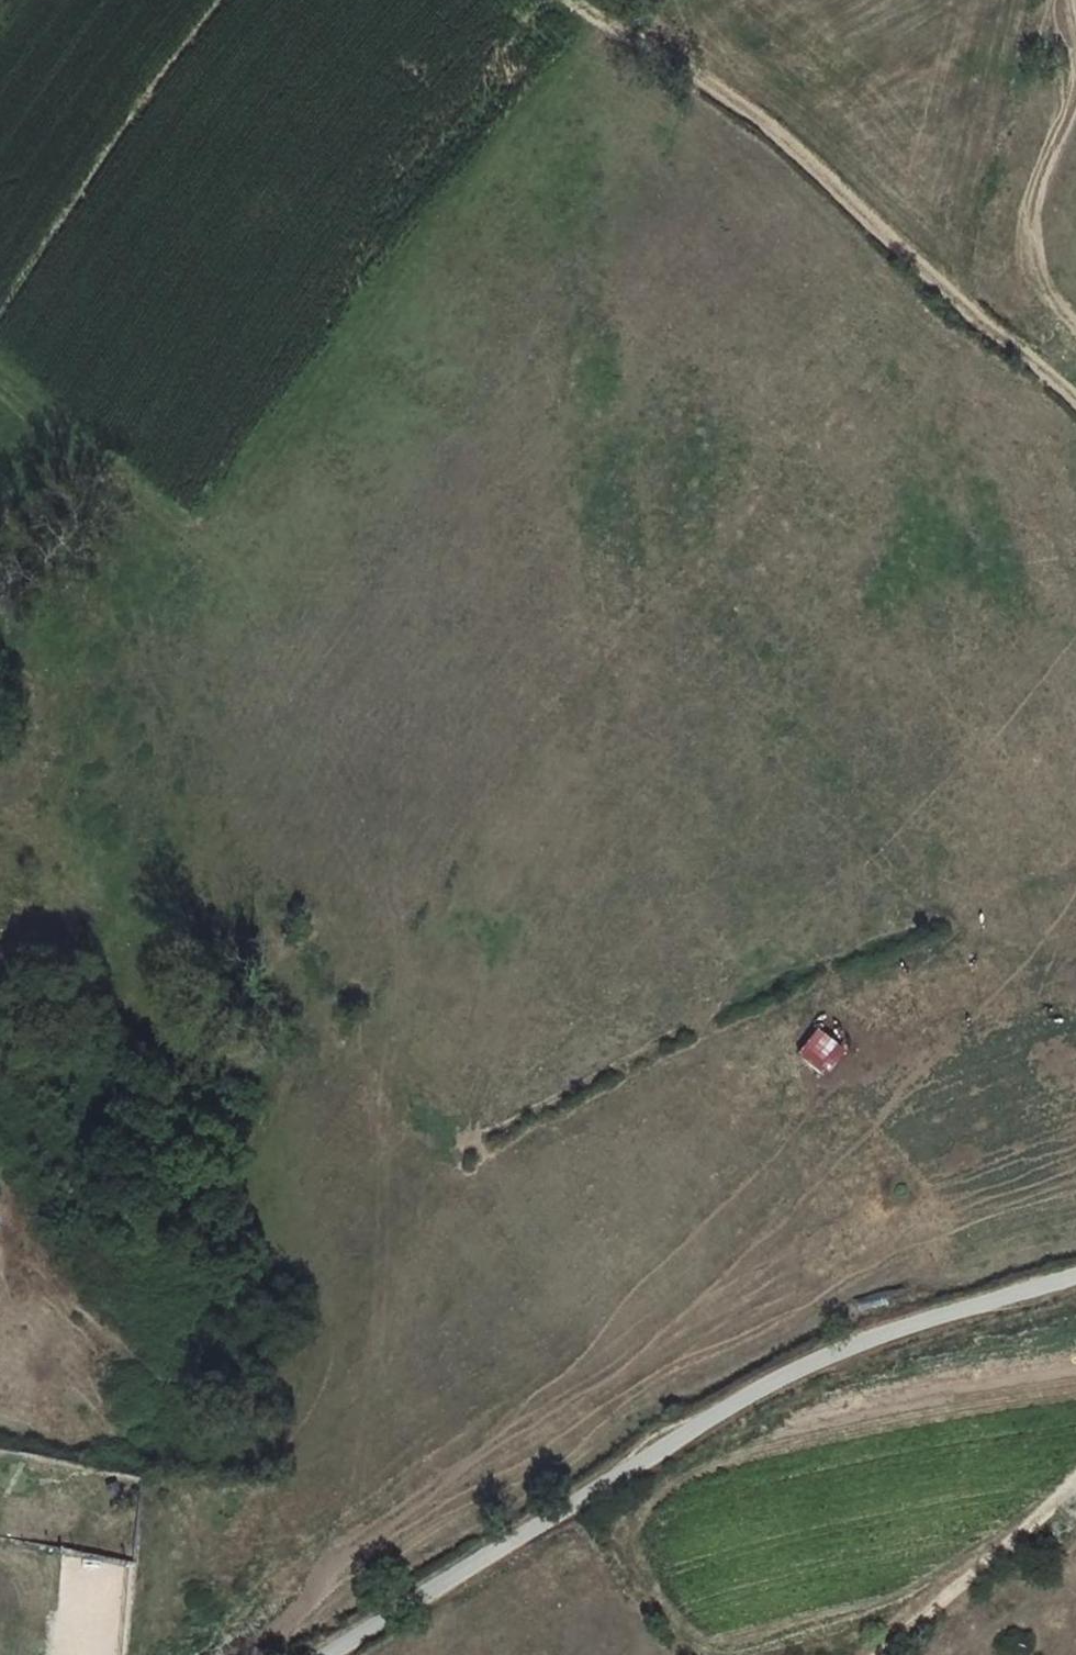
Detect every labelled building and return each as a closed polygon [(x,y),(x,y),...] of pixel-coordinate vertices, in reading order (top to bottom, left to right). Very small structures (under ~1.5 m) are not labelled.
[(820,1026),(797,1053),(825,1077),(848,1050),(820,1026)] [(78,1588),(74,1560),(59,1562),(63,1590),(78,1588)] [(130,1597),(131,1567),(97,1565),(97,1580),(102,1580),(101,1606),(109,1606),(109,1596),(130,1597)]
